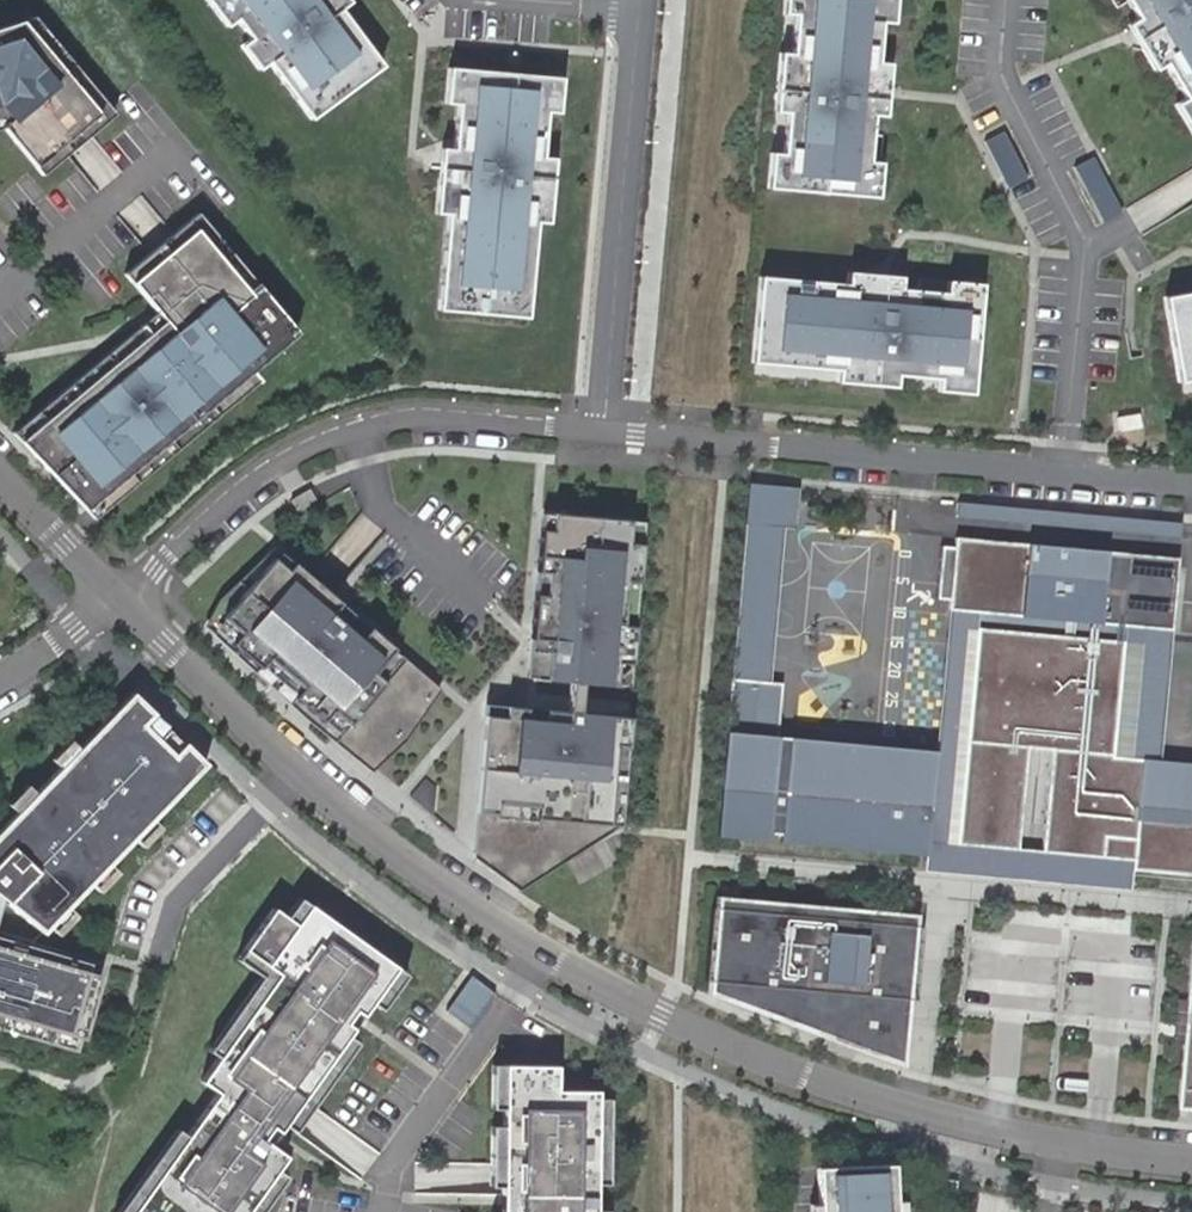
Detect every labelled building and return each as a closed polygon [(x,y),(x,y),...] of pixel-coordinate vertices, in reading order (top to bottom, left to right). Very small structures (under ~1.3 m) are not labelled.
[(235,15),(245,8),(259,27),(249,34),(267,58),(276,51),(310,97),(318,107),(389,54),(350,0),(224,0),(235,15)] [(896,0),(786,0),(785,5),(797,6),(793,45),(781,44),(776,103),(788,104),(784,142),(772,140),(769,179),(878,189),(881,153),(869,152),(873,112),(885,113),(890,54),(879,53),(882,14),(894,16),(896,0)] [(1133,6),(1123,12),(1154,64),(1164,58),(1184,92),(1173,98),(1191,129),(1191,128),(1191,0),(1130,0),(1133,6)] [(38,165),(46,173),(118,112),(36,15),(14,21),(0,26),(0,120),(38,165)] [(566,67),(454,57),(450,92),(462,94),(458,138),(446,137),(440,202),(451,203),(442,297),(532,305),(541,212),(552,213),(559,147),(547,146),(551,102),(563,103),(566,67)] [(200,213),(126,274),(166,319),(151,332),(144,325),(14,435),(97,520),(262,379),(254,370),(300,332),(200,213)] [(972,384),(982,275),(947,271),(945,283),(906,279),(907,267),(853,262),(852,274),(761,264),(753,352),(844,360),(843,372),(897,377),(898,365),(937,369),(936,381),(972,384)] [(1175,287),(1162,289),(1177,385),(1189,383),(1191,382),(1191,284),(1175,287)] [(1139,416),(1137,404),(1114,408),(1117,421),(1139,416)] [(770,683),(783,527),(795,528),(799,487),(748,482),(730,679),(770,683)] [(1182,522),(958,502),(956,516),(1181,537),(1182,522)] [(544,516),(529,681),(572,684),(584,685),(628,688),(642,524),(544,516)] [(1172,630),(1178,557),(1062,547),(955,537),(954,547),(942,546),(937,599),(949,600),(948,610),(978,612),(1055,620),(1126,626),(1172,630)] [(443,689),(284,553),(216,628),(377,767),(443,689)] [(977,628),(978,612),(948,610),(936,752),(927,851),(925,872),(1014,880),(1132,890),(1134,871),(1135,861),(1042,853),(1018,850),(957,845),(967,741),(977,628)] [(1160,761),(1172,630),(1126,626),(1124,641),(1114,756),(1139,759),(1160,761)] [(977,628),(967,741),(957,845),(1018,850),(1027,748),(1051,750),(1042,853),(1135,861),(1134,871),(1191,877),(1191,763),(1160,761),(1139,759),(1114,756),(1124,641),(977,628)] [(927,851),(936,752),(777,737),(782,684),(770,683),(730,679),(717,833),(927,851)] [(584,685),(572,684),(569,714),(580,715),(584,685)] [(127,695),(0,826),(0,829),(4,833),(0,837),(0,1030),(74,1051),(98,964),(28,944),(199,764),(162,729),(127,695)] [(569,714),(491,706),(478,854),(511,882),(617,826),(627,719),(580,715),(569,714)] [(915,939),(917,915),(717,898),(708,995),(798,1032),(903,1068),(909,1000),(915,939)] [(298,900),(284,919),(272,910),(235,961),(260,979),(207,1052),(217,1059),(200,1083),(216,1095),(185,1138),(175,1132),(118,1211),(246,1211),(285,1157),(262,1141),(271,1128),(278,1134),(284,1126),(293,1133),(357,1045),(347,1038),(352,1030),(345,1025),(354,1013),(361,1018),(371,1004),(380,1011),(405,976),(381,958),(308,907),(298,900)] [(916,1001),(921,939),(915,939),(909,1000),(916,1001)] [(1189,1002),(1185,1046),(1179,1111),(1191,1112),(1191,968),(1189,1002)] [(472,1024),(497,988),(475,973),(450,1008),(472,1024)] [(1185,1046),(1189,1002),(1179,1001),(1175,1045),(1185,1046)] [(491,1067),(490,1111),(502,1111),(502,1128),(489,1129),(488,1190),(501,1191),(501,1211),(606,1211),(606,1210),(594,1210),(594,1187),(606,1187),(607,1099),(596,1099),(596,1092),(556,1091),(557,1067),(503,1067),(491,1067)] [(815,1169),(817,1206),(808,1206),(808,1211),(903,1211),(902,1203),(893,1203),(892,1166),(815,1169)]
